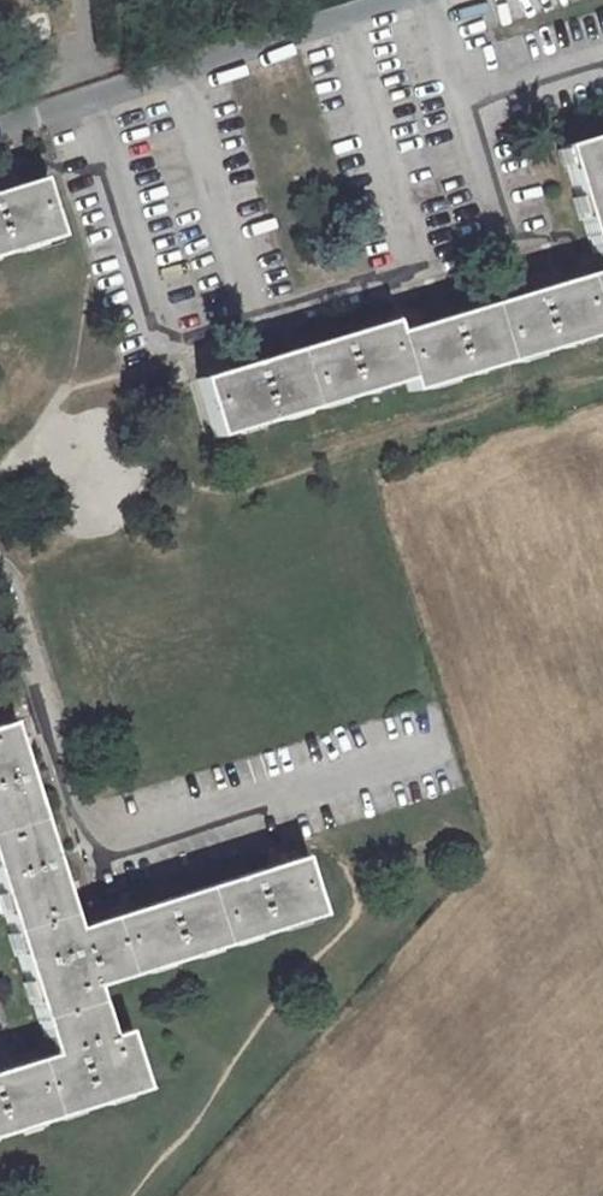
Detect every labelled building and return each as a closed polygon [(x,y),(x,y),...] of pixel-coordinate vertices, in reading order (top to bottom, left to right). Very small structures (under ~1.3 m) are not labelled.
[(198,382),(214,439),(408,383),(412,396),(602,340),(602,142),(565,153),(602,277),(396,340),(392,327),(198,382)] [(48,234),(30,177),(0,186),(0,248),(48,234)] [(49,1054),(0,1069),(0,1133),(136,1090),(118,1032),(105,1036),(88,986),(313,914),(294,858),(71,928),(7,727),(0,729),(0,897),(49,1054)]
